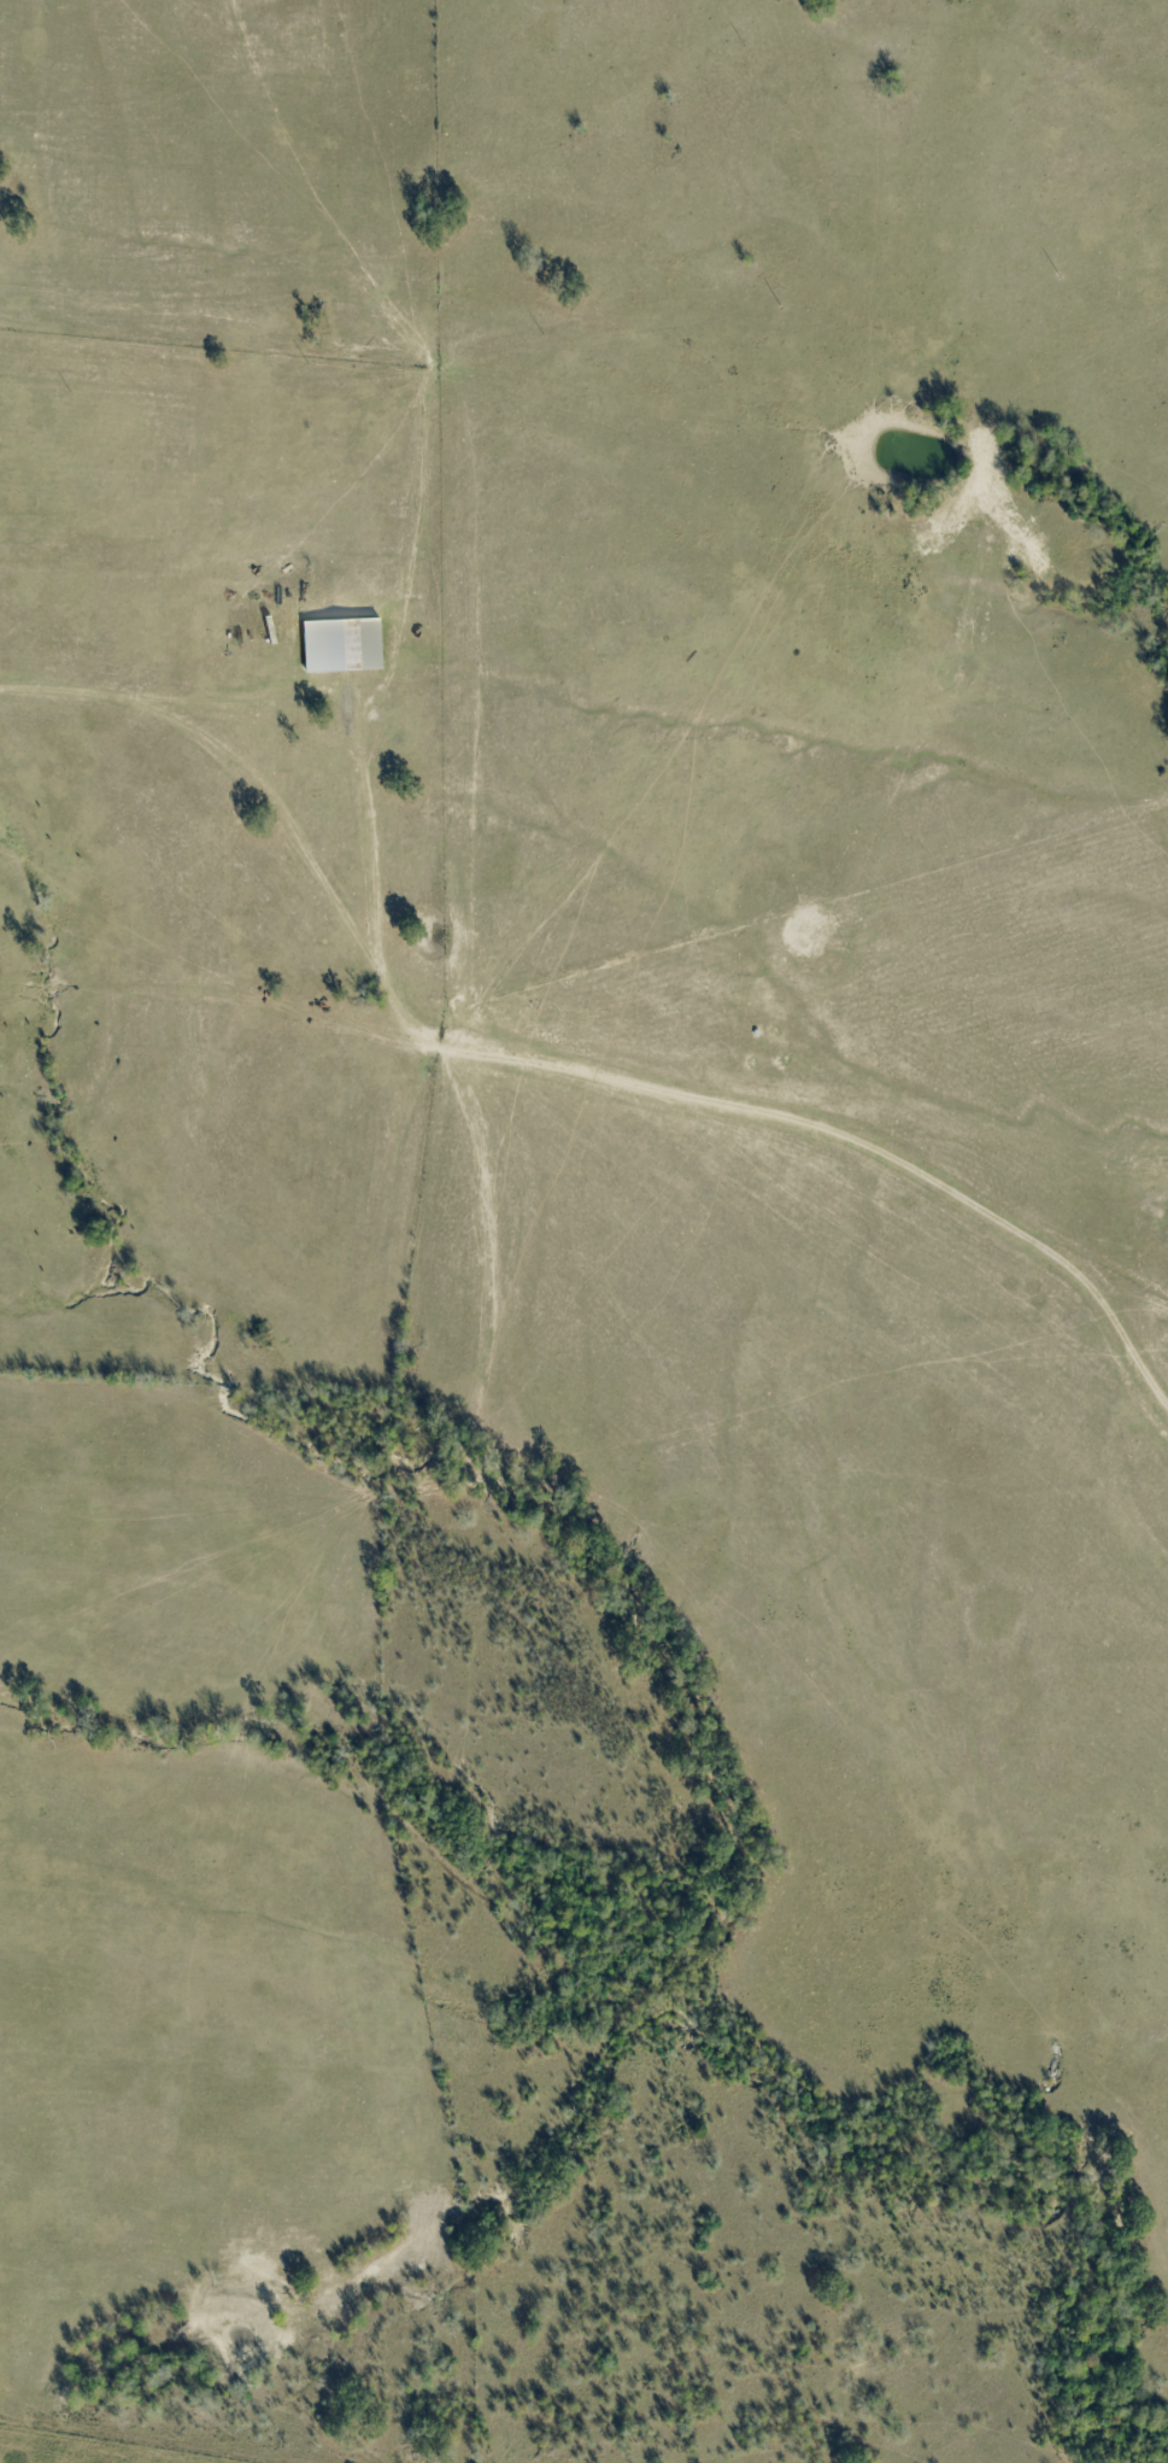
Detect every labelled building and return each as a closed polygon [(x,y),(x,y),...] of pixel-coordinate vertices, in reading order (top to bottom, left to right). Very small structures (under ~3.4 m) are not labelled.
[(310,622),(312,674),(390,672),(389,620),(310,622)]
